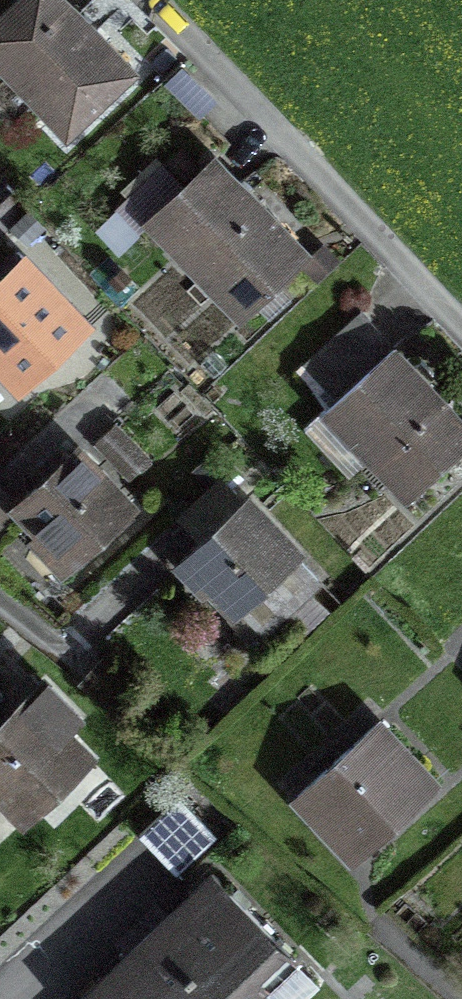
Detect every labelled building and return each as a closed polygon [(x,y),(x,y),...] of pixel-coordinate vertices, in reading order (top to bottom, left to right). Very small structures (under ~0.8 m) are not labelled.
[(127,83),(51,0),(5,0),(0,5),(0,82),(58,146),(127,83)] [(289,266),(299,256),(203,156),(170,187),(151,167),(99,216),(120,237),(134,224),(229,324),(289,266)] [(308,248),(299,256),(289,266),(308,286),(327,267),(308,248)] [(0,268),(0,366),(21,390),(88,328),(18,251),(0,268)] [(384,349),(311,418),(392,504),(461,439),(461,433),(384,349)] [(140,464),(107,428),(87,447),(120,483),(140,464)] [(13,525),(59,574),(128,511),(68,447),(8,503),(0,495),(0,538),(13,525)] [(216,624),(291,556),(237,498),(162,566),(216,624)] [(94,755),(71,731),(83,719),(49,683),(39,693),(33,686),(0,717),(0,807),(19,827),(94,755)] [(341,867),(429,788),(369,721),(280,801),(341,867)] [(213,874),(147,937),(206,998),(253,998),(267,985),(257,974),(284,948),(213,874)] [(147,937),(81,998),(206,998),(147,937)]
